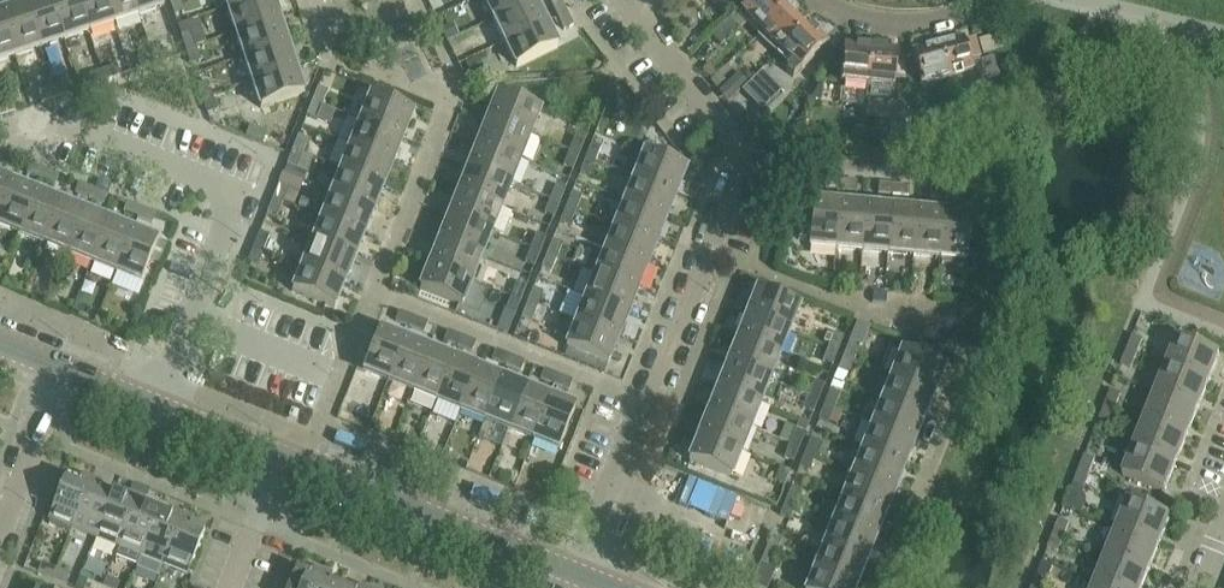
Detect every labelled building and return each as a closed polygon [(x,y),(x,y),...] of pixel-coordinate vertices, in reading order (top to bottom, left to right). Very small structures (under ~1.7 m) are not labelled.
[(25,6),(40,49),(65,41),(50,0),(44,0),(25,6)] [(65,41),(89,33),(78,0),(50,0),(65,41)] [(89,33),(114,25),(106,0),(78,0),(89,33)] [(114,25),(138,17),(133,0),(106,0),(114,25)] [(138,17),(164,8),(162,0),(133,0),(138,17)] [(170,2),(175,17),(185,13),(180,0),(175,0),(170,2)] [(227,10),(258,0),(224,0),(227,10)] [(227,10),(236,35),(279,20),(272,0),(258,0),(227,10)] [(492,21),(534,1),(533,0),(482,0),(492,21)] [(556,18),(566,13),(560,0),(558,0),(550,4),(556,18)] [(752,5),(743,15),(762,35),(790,8),(782,0),(757,0),(752,5)] [(534,1),(492,21),(503,44),(545,24),(534,1)] [(25,6),(1,14),(15,58),(40,49),(25,6)] [(790,8),(762,35),(781,54),(809,27),(790,8)] [(566,13),(556,18),(563,32),(573,27),(566,13)] [(0,15),(0,63),(15,58),(1,14),(0,15)] [(279,20),(236,35),(244,59),(287,45),(279,20)] [(545,24),(503,44),(516,69),(557,49),(545,24)] [(809,27),(781,54),(794,66),(787,73),(794,81),(829,46),(809,27)] [(191,33),(181,36),(186,51),(196,48),(191,33)] [(964,41),(938,47),(947,80),(972,74),(970,64),(978,62),(973,43),(965,45),(964,41)] [(287,45),(244,59),(252,84),(296,70),(287,45)] [(841,85),(839,105),(865,107),(866,102),(867,87),(871,48),(845,45),(842,66),(840,84),(841,85)] [(938,47),(912,53),(921,86),(947,80),(938,47)] [(186,51),(191,66),(201,62),(196,48),(186,51)] [(867,87),(866,102),(893,104),(894,90),(898,51),(871,48),(867,87)] [(167,50),(152,56),(155,66),(171,61),(167,50)] [(137,60),(141,71),(155,66),(152,56),(137,60)] [(833,65),(831,83),(840,84),(842,66),(833,65)] [(117,67),(103,72),(102,72),(106,82),(120,78),(117,67)] [(296,70),(252,84),(261,110),(304,96),(296,70)] [(88,77),(91,87),(106,82),(102,72),(88,77)] [(719,75),(711,82),(712,84),(717,89),(725,82),(720,76),(719,75)] [(208,83),(198,86),(203,100),(213,97),(208,83)] [(68,84),(54,88),(53,89),(57,99),(71,94),(68,84)] [(318,88),(312,104),(321,108),(327,92),(318,88)] [(39,94),(42,104),(57,99),(53,89),(39,94)] [(498,95),(488,120),(530,137),(539,112),(498,95)] [(12,97),(2,100),(8,115),(17,112),(12,97)] [(213,97),(203,100),(208,115),(218,112),(213,97)] [(370,97),(360,123),(403,140),(413,114),(370,97)] [(321,108),(312,104),(306,117),(316,121),(321,108)] [(488,120),(478,144),(520,161),(530,137),(488,120)] [(403,140),(360,123),(350,147),(393,164),(403,140)] [(299,137),(293,151),(302,155),(308,140),(299,137)] [(575,139),(569,152),(569,153),(579,156),(584,142),(575,139)] [(478,144),(469,169),(510,185),(520,161),(478,144)] [(592,145),(586,159),(595,163),(601,149),(592,145)] [(393,164),(350,147),(341,171),(384,188),(393,164)] [(302,155),(293,151),(287,165),(297,169),(302,155)] [(0,153),(0,165),(8,168),(11,158),(0,153)] [(579,156),(569,153),(564,167),(573,170),(579,156)] [(645,154),(635,178),(676,195),(686,170),(645,154)] [(595,163),(586,159),(580,173),(590,177),(595,163)] [(46,171),(31,166),(27,175),(42,181),(46,171)] [(469,169),(459,193),(501,210),(510,185),(469,169)] [(60,177),(46,171),(42,181),(56,187),(60,177)] [(384,188),(341,171),(331,195),(374,213),(384,188)] [(676,195),(635,178),(625,202),(666,219),(676,195)] [(0,179),(0,213),(12,184),(0,179)] [(842,181),(827,180),(826,191),(841,192),(842,181)] [(857,183),(842,181),(841,192),(856,194),(857,183)] [(12,184),(0,213),(0,228),(19,236),(37,194),(12,184)] [(94,190),(79,184),(75,195),(90,201),(94,190)] [(289,189),(280,185),(273,200),(283,204),(289,189)] [(894,186),(879,185),(878,196),(893,197),(894,186)] [(909,187),(894,186),(893,197),(908,198),(909,187)] [(565,191),(556,187),(550,201),(559,205),(565,191)] [(946,191),(930,189),(929,200),(945,202),(946,191)] [(108,196),(94,190),(90,201),(104,206),(108,196)] [(961,192),(946,191),(945,202),(960,203),(961,192)] [(459,193),(449,217),(491,234),(501,210),(459,193)] [(61,203),(37,194),(19,236),(43,246),(61,203)] [(572,194),(567,208),(576,211),(582,197),(572,194)] [(374,213),(331,195),(321,220),(365,237),(374,213)] [(283,204),(273,200),(268,214),(278,218),(283,204)] [(559,205),(550,201),(545,215),(554,219),(559,205)] [(666,219),(625,202),(615,227),(657,244),(666,219)] [(809,248),(836,250),(840,205),(813,202),(809,248)] [(85,213),(61,203),(43,246),(68,255),(85,213)] [(142,209),(127,203),(123,214),(138,220),(142,209)] [(866,207),(840,205),(836,250),(862,253),(866,207)] [(891,210),(866,207),(862,253),(887,255),(891,210)] [(576,211),(567,208),(561,222),(570,225),(576,211)] [(157,215),(142,209),(138,220),(152,226),(157,215)] [(918,212),(891,210),(887,255),(914,257),(918,212)] [(944,214),(918,212),(914,257),(939,260),(944,214)] [(109,223),(85,213),(68,255),(92,265),(109,223)] [(944,214),(939,260),(940,260),(941,265),(964,267),(965,262),(967,262),(971,217),(944,214)] [(449,217),(440,241),(482,258),(491,234),(449,217)] [(365,237),(321,220),(312,243),(355,261),(365,237)] [(133,232),(109,223),(92,265),(116,275),(133,232)] [(657,244),(615,227),(606,251),(647,268),(657,244)] [(159,243),(133,232),(116,275),(142,285),(159,243)] [(270,238),(260,234),(254,249),(264,253),(270,238)] [(546,240),(536,236),(531,250),(540,253),(546,240)] [(440,241),(430,265),(472,282),(482,258),(440,241)] [(553,242),(547,256),(557,259),(562,246),(553,242)] [(355,261),(312,243),(302,268),(345,285),(355,261)] [(264,253),(254,249),(249,263),(258,266),(264,253)] [(540,253),(531,250),(525,263),(534,267),(540,253)] [(647,268),(606,251),(596,275),(637,292),(647,268)] [(557,259),(547,256),(541,270),(550,274),(557,259)] [(462,307),(472,282),(430,265),(420,290),(462,307)] [(345,285),(302,268),(292,293),(335,310),(345,285)] [(637,292),(596,275),(586,299),(628,316),(637,292)] [(517,284),(511,298),(521,301),(526,288),(517,284)] [(533,290),(528,304),(537,308),(543,294),(533,290)] [(757,291),(747,316),(789,332),(799,307),(757,291)] [(543,294),(537,307),(548,312),(553,298),(543,294)] [(515,315),(521,301),(511,298),(506,312),(515,315)] [(628,316),(586,299),(577,323),(618,340),(628,316)] [(537,308),(528,304),(522,318),(531,322),(533,317),(537,308)] [(537,308),(533,317),(542,321),(546,311),(537,308)] [(413,319),(400,313),(396,322),(410,327),(413,319)] [(747,316),(737,340),(779,357),(789,332),(747,316)] [(427,324),(413,319),(410,327),(424,333),(427,324)] [(618,340),(577,323),(567,348),(608,365),(618,340)] [(363,373),(388,383),(405,341),(379,331),(363,373)] [(462,338),(448,332),(444,341),(458,347),(462,338)] [(834,335),(829,349),(838,353),(844,339),(834,335)] [(476,344),(462,338),(458,347),(472,352),(476,344)] [(1143,342),(1133,338),(1128,351),(1137,355),(1143,342)] [(737,340),(728,364),(769,381),(779,357),(737,340)] [(1179,340),(1167,368),(1209,385),(1220,356),(1179,340)] [(429,351),(405,341),(388,383),(412,393),(429,351)] [(849,343),(844,357),(853,361),(859,347),(849,343)] [(829,349),(823,363),(833,367),(838,353),(829,349)] [(453,361),(429,351),(412,393),(436,402),(453,361)] [(1137,355),(1128,351),(1122,366),(1131,370),(1137,355)] [(510,357),(497,352),(493,361),(506,366),(510,357)] [(902,352),(892,377),(934,394),(944,369),(902,352)] [(524,362),(510,357),(506,366),(520,372),(524,362)] [(848,375),(853,361),(844,357),(838,371),(848,375)] [(477,370),(453,361),(436,402),(460,412),(477,370)] [(728,364),(718,388),(760,405),(769,381),(728,364)] [(1209,385),(1167,368),(1156,395),(1198,412),(1209,385)] [(501,380),(477,370),(460,412),(484,422),(501,380)] [(559,376),(545,371),(541,380),(555,385),(559,376)] [(573,382),(559,376),(555,385),(569,391),(573,382)] [(934,394),(892,377),(882,401),(924,418),(934,394)] [(484,422),(477,440),(502,450),(509,432),(526,389),(501,380),(484,422)] [(815,383),(809,397),(819,401),(825,387),(815,383)] [(718,388),(709,412),(750,429),(760,405),(718,388)] [(550,399),(526,389),(509,432),(533,441),(550,399)] [(830,392),(824,406),(834,409),(839,395),(830,392)] [(1121,396),(1111,392),(1106,406),(1116,410),(1121,396)] [(1198,412),(1156,395),(1145,422),(1187,439),(1198,412)] [(809,397),(804,411),(813,415),(819,401),(809,397)] [(575,409),(550,399),(533,441),(558,451),(575,409)] [(924,418),(882,401),(873,425),(914,442),(924,418)] [(828,424),(833,410),(834,409),(824,406),(819,420),(828,424)] [(1116,410),(1106,406),(1100,421),(1110,425),(1116,410)] [(292,411),(289,419),(296,422),(299,414),(292,411)] [(709,412),(699,437),(740,453),(750,429),(709,412)] [(1187,439),(1145,422),(1135,450),(1176,466),(1187,439)] [(914,442),(873,425),(863,449),(905,466),(914,442)] [(795,432),(790,445),(800,448),(805,435),(795,432)] [(689,461),(730,478),(740,453),(699,437),(689,461)] [(811,440),(805,454),(814,458),(820,444),(811,440)] [(790,445),(784,459),(794,463),(800,448),(790,445)] [(905,466),(863,449),(853,474),(895,490),(905,466)] [(1176,466),(1135,450),(1123,478),(1165,494),(1176,466)] [(809,472),(814,458),(805,454),(799,468),(809,472)] [(1095,461),(1085,457),(1080,471),(1089,475),(1095,461)] [(780,470),(774,484),(784,488),(789,474),(780,470)] [(1089,475),(1080,471),(1074,486),(1084,490),(1089,475)] [(895,490),(853,474),(843,497),(885,514),(895,490)] [(48,522),(72,531),(92,482),(82,478),(80,484),(66,478),(48,522)] [(102,486),(92,482),(72,531),(95,540),(112,497),(100,492),(102,486)] [(133,485),(129,496),(137,500),(142,489),(133,485)] [(791,488),(785,503),(795,507),(801,492),(791,488)] [(142,489),(137,500),(146,503),(150,492),(142,489)] [(125,502),(112,497),(95,540),(117,550),(137,500),(127,496),(125,502)] [(885,514),(843,497),(833,522),(875,539),(885,514)] [(117,550),(114,557),(137,566),(158,515),(145,510),(147,504),(146,503),(137,500),(117,550)] [(1129,502),(1118,530),(1160,547),(1171,519),(1129,502)] [(795,507),(785,503),(780,516),(790,520),(795,507)] [(137,566),(136,568),(159,578),(163,568),(183,518),(173,514),(171,520),(158,515),(137,566)] [(193,522),(183,518),(163,568),(187,577),(205,534),(190,528),(193,522)] [(875,539),(833,522),(824,546),(866,563),(875,539)] [(1069,526),(1059,522),(1054,535),(1064,539),(1069,526)] [(1160,547),(1118,530),(1107,557),(1149,574),(1160,547)] [(1064,539),(1054,535),(1048,550),(1058,554),(1064,539)] [(781,540),(772,536),(766,551),(776,555),(781,540)] [(866,563),(824,546),(814,570),(856,587),(866,563)] [(776,555),(766,551),(761,564),(770,568),(776,555)] [(1107,557),(1096,585),(1104,587),(1143,587),(1149,574),(1107,557)] [(56,572),(42,566),(38,576),(52,582),(56,572)] [(322,573),(312,570),(310,576),(296,570),(289,587),(316,587),(322,573)] [(814,570),(807,587),(856,587),(814,570)] [(70,577),(56,572),(52,582),(66,587),(70,577)] [(322,573),(316,587),(341,587),(330,583),(332,577),(322,573)] [(1037,577),(1033,587),(1044,587),(1047,580),(1037,577)]
